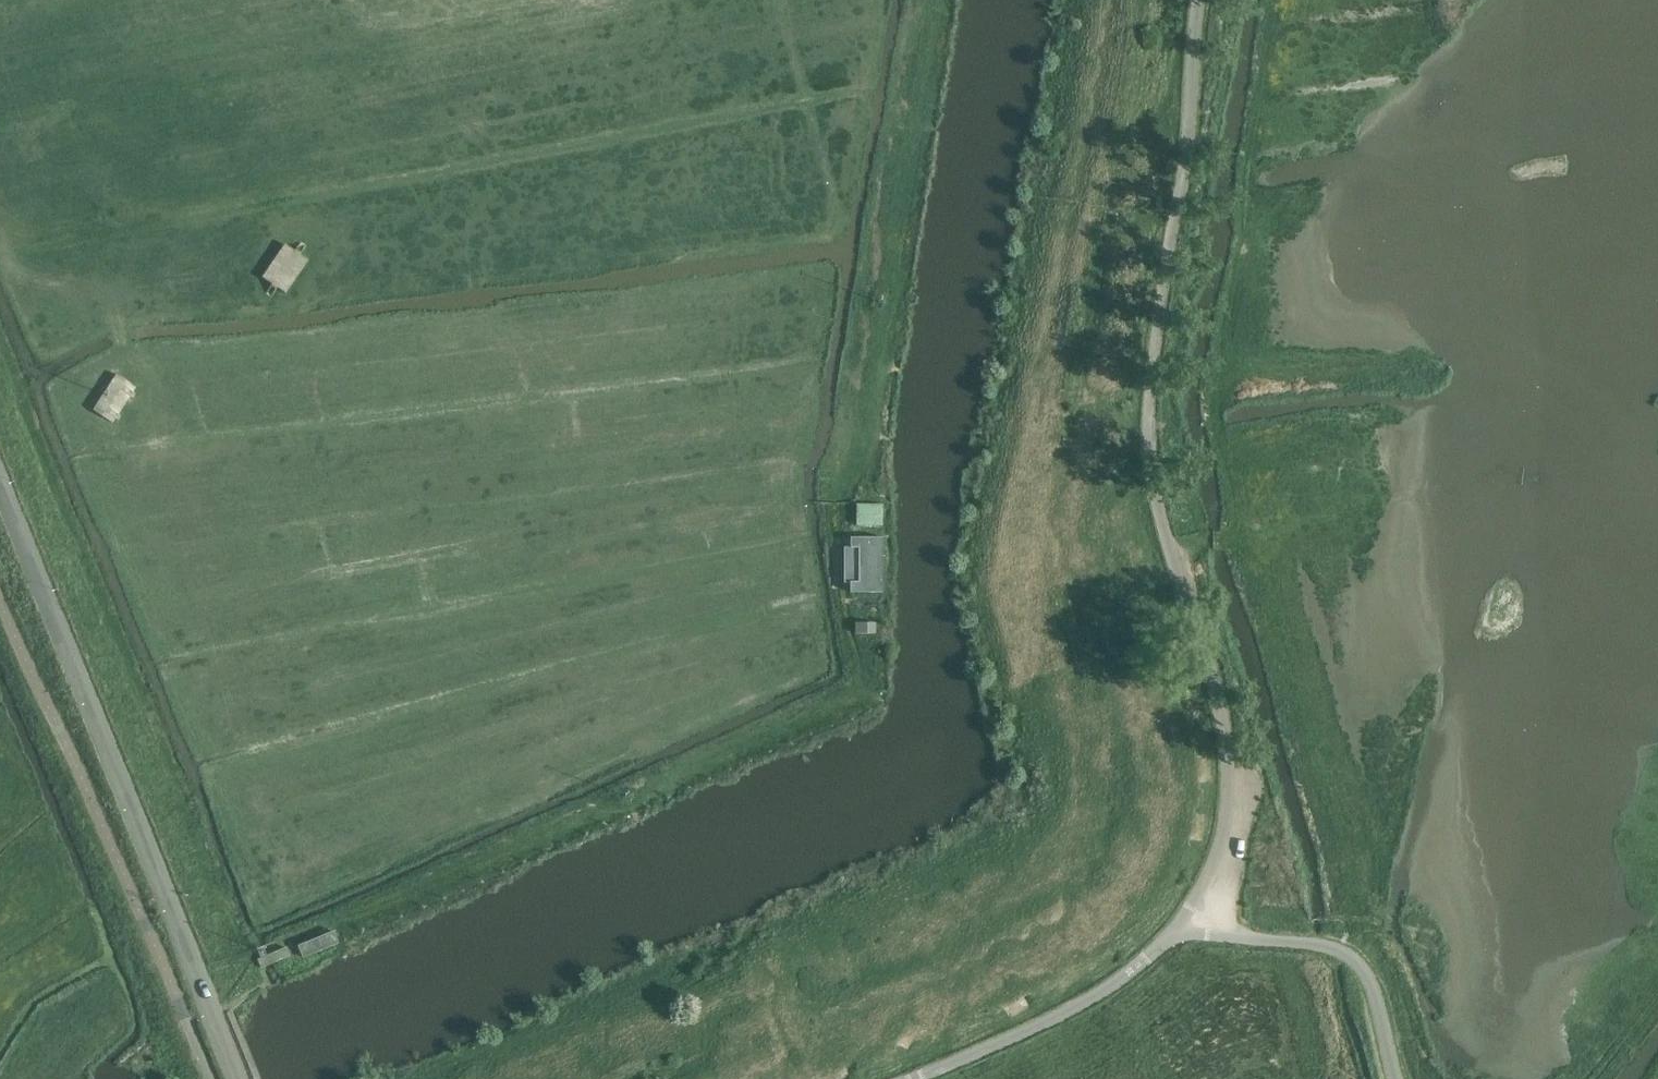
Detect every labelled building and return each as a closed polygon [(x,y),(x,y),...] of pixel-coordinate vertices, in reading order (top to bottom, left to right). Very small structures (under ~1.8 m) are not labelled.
[(309,259),(301,253),(304,248),(299,244),(295,249),(286,243),(263,276),(273,283),(269,288),(274,292),(278,287),(286,292),(309,259)] [(112,422),(115,418),(121,421),(124,417),(118,413),(130,395),(136,398),(139,394),(133,390),(136,386),(117,373),(93,410),(112,422)] [(856,504),(856,525),(882,525),(882,504),(856,504)] [(882,538),(850,537),(850,592),(882,593),(882,538)] [(875,624),(854,623),(854,634),(875,635),(875,624)] [(333,931),(297,946),(303,958),(339,943),(333,931)] [(287,947),(257,960),(261,968),(263,967),(279,960),(290,955),(287,947)]
